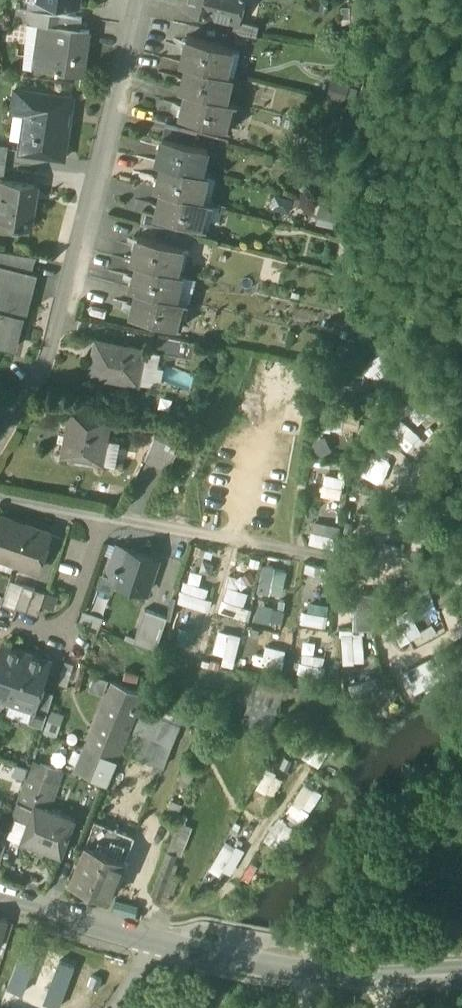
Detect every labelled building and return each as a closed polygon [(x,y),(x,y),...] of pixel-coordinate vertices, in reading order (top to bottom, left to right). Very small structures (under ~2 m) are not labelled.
[(57,13),(58,2),(48,0),(31,0),(30,10),(57,13)] [(215,15),(219,0),(186,0),(184,7),(215,15)] [(215,15),(234,20),(238,21),(238,20),(243,0),(219,0),(215,15)] [(41,23),(60,26),(61,14),(57,13),(30,10),(29,10),(27,23),(41,25),(41,23)] [(81,17),(61,14),(60,26),(79,29),(81,17)] [(231,32),(256,36),(258,25),(238,20),(238,21),(234,20),(231,32)] [(37,68),(84,74),(90,30),(79,29),(60,26),(41,23),(41,25),(38,46),(40,46),(37,68)] [(181,62),(187,63),(220,72),(226,46),(187,36),(181,62)] [(232,48),(226,46),(220,72),(226,73),(232,48)] [(226,73),(220,72),(187,63),(180,88),(186,90),(220,98),(226,73)] [(232,75),(226,73),(220,98),(225,99),(232,75)] [(21,151),(65,157),(73,97),(16,89),(13,111),(26,113),(35,114),(32,132),(23,131),(21,151)] [(225,99),(220,98),(186,90),(180,115),(225,127),(231,101),(225,99)] [(237,102),(231,101),(225,127),(231,128),(237,102)] [(26,113),(23,131),(32,132),(35,114),(26,113)] [(162,136),(194,144),(197,132),(165,124),(162,136)] [(156,161),(162,163),(196,171),(202,145),(194,144),(162,136),(156,161)] [(6,163),(9,145),(0,144),(0,162),(6,163)] [(208,147),(202,145),(196,171),(201,172),(208,147)] [(201,172),(196,171),(162,163),(156,187),(161,189),(195,197),(201,172)] [(207,174),(201,172),(195,197),(201,199),(207,174)] [(31,228),(34,207),(31,207),(34,184),(0,179),(0,223),(31,228)] [(201,199),(195,197),(161,189),(155,214),(169,218),(200,226),(207,200),(201,199)] [(212,202),(207,200),(200,226),(206,227),(212,202)] [(141,223),(166,230),(169,218),(155,214),(144,212),(141,223)] [(131,260),(137,262),(171,270),(177,245),(138,235),(131,260)] [(183,246),(177,245),(171,270),(176,272),(183,246)] [(31,274),(36,256),(0,250),(0,266),(31,274)] [(131,287),(137,288),(170,297),(176,272),(171,270),(137,262),(131,287)] [(14,347),(22,318),(24,318),(35,275),(31,274),(0,266),(0,343),(14,347)] [(183,273),(176,272),(170,297),(176,298),(183,273)] [(176,298),(170,297),(137,288),(130,314),(176,325),(176,324),(182,299),(176,298)] [(188,301),(182,299),(176,324),(182,326),(188,301)] [(155,350),(177,354),(180,338),(158,334),(155,350)] [(89,373),(138,382),(138,381),(141,381),(144,366),(141,366),(144,348),(145,347),(95,338),(95,340),(101,341),(99,355),(92,354),(89,373)] [(101,341),(95,340),(92,354),(99,355),(101,341)] [(382,355),(363,363),(368,374),(387,365),(382,355)] [(432,426),(449,418),(437,393),(406,409),(414,423),(427,417),(432,426)] [(355,429),(356,407),(323,405),(321,426),(355,429)] [(61,453),(102,461),(111,416),(70,408),(61,453)] [(144,459),(168,469),(179,447),(154,436),(144,459)] [(363,476),(382,482),(388,460),(369,454),(363,476)] [(321,492),(342,495),(346,475),(325,471),(321,492)] [(323,509),(340,510),(341,496),(325,494),(323,509)] [(38,569),(51,532),(0,515),(0,553),(13,558),(13,560),(14,561),(38,569)] [(310,541),(338,546),(342,525),(314,519),(310,541)] [(116,582),(146,591),(156,561),(116,548),(108,575),(117,578),(116,582)] [(14,561),(13,560),(13,558),(0,553),(0,566),(11,570),(14,561)] [(283,593),(288,567),(263,563),(258,589),(283,593)] [(4,602),(15,606),(23,583),(11,579),(4,602)] [(185,579),(177,600),(205,609),(212,589),(185,579)] [(18,607),(38,614),(45,591),(23,583),(15,606),(18,607)] [(245,604),(249,591),(228,584),(219,609),(248,619),(252,607),(245,604)] [(353,598),(354,620),(374,619),(373,597),(353,598)] [(328,606),(307,604),(305,621),(326,624),(328,606)] [(259,619),(284,619),(284,605),(259,605),(259,619)] [(133,641),(155,650),(167,616),(145,608),(133,641)] [(213,651),(223,653),(221,663),(234,666),(242,634),(218,628),(213,651)] [(342,630),(343,662),(365,661),(363,629),(342,630)] [(304,639),(298,670),(322,675),(328,644),(304,639)] [(10,699),(26,652),(2,644),(0,651),(0,696),(10,699)] [(50,660),(26,652),(10,699),(33,707),(34,707),(41,687),(50,660)] [(432,656),(405,669),(414,688),(441,675),(432,656)] [(240,722),(266,731),(280,689),(254,680),(240,722)] [(91,748),(118,683),(112,681),(86,746),(91,748)] [(77,770),(106,782),(143,693),(118,683),(91,748),(86,746),(77,770)] [(285,690),(298,695),(301,689),(287,684),(285,690)] [(28,721),(43,726),(53,692),(41,687),(34,707),(33,707),(28,721)] [(33,707),(10,699),(6,714),(28,721),(33,707)] [(146,705),(143,711),(179,725),(182,720),(146,705)] [(58,732),(65,711),(51,706),(44,727),(58,732)] [(143,711),(134,731),(171,746),(180,725),(179,725),(143,711)] [(163,767),(171,746),(134,731),(125,751),(163,767)] [(311,741),(302,757),(319,766),(328,751),(311,741)] [(32,760),(28,772),(58,782),(62,771),(32,760)] [(49,808),(58,782),(28,772),(14,816),(28,819),(35,803),(49,808)] [(305,821),(321,790),(303,781),(288,812),(305,821)] [(165,813),(176,818),(181,805),(170,800),(165,813)] [(21,840),(61,855),(75,818),(49,808),(35,803),(28,819),(21,840)] [(28,819),(14,816),(7,835),(21,840),(28,819)] [(86,843),(124,859),(134,836),(94,820),(86,843)] [(167,851),(175,854),(186,824),(178,821),(167,851)] [(212,865),(229,875),(245,849),(227,838),(212,865)] [(70,881),(109,897),(124,859),(86,843),(70,881)] [(152,892),(160,895),(175,854),(167,851),(152,892)] [(23,945),(7,986),(22,992),(38,951),(23,945)] [(74,965),(59,959),(44,1000),(59,1006),(74,965)] [(102,978),(92,974),(88,985),(97,989),(102,978)]
